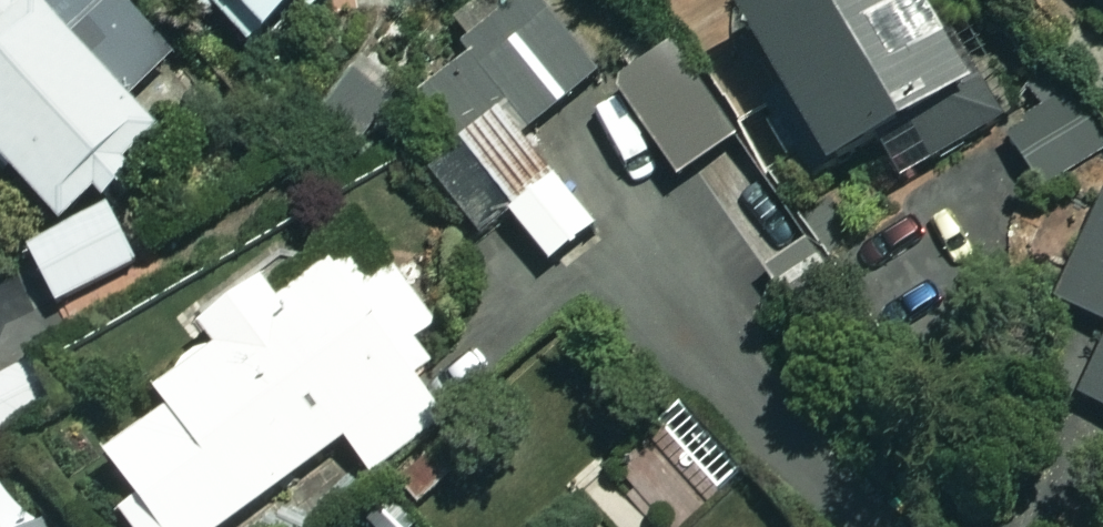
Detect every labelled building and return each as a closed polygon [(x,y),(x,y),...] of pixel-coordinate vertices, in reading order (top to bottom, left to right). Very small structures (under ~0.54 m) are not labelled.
[(119,209),(183,152),(165,131),(214,86),(137,0),(21,0),(0,19),(0,148),(76,232),(119,209)] [(285,50),(343,0),(242,0),(285,50)] [(550,0),(545,0),(476,57),(484,67),(436,107),(576,274),(616,240),(538,146),(617,81),(550,0)] [(936,0),(820,0),(767,32),(860,187),(998,104),(936,0)] [(748,147),(686,57),(631,95),(693,185),(748,147)] [(1059,96),(1011,146),(1057,189),(1102,141),(1102,138),(1059,96)] [(119,209),(76,232),(35,269),(81,320),(157,251),(119,209)] [(1063,301),(1102,323),(1102,227),(1063,301)] [(434,392),(451,377),(428,349),(454,328),(411,274),(384,296),(358,263),(296,311),(279,290),(220,338),(231,351),(171,398),(187,418),(125,467),(159,510),(139,525),(140,526),(257,526),(357,447),(382,479),(456,420),(434,392)] [(1087,398),(1102,407),(1102,368),(1087,398)]
